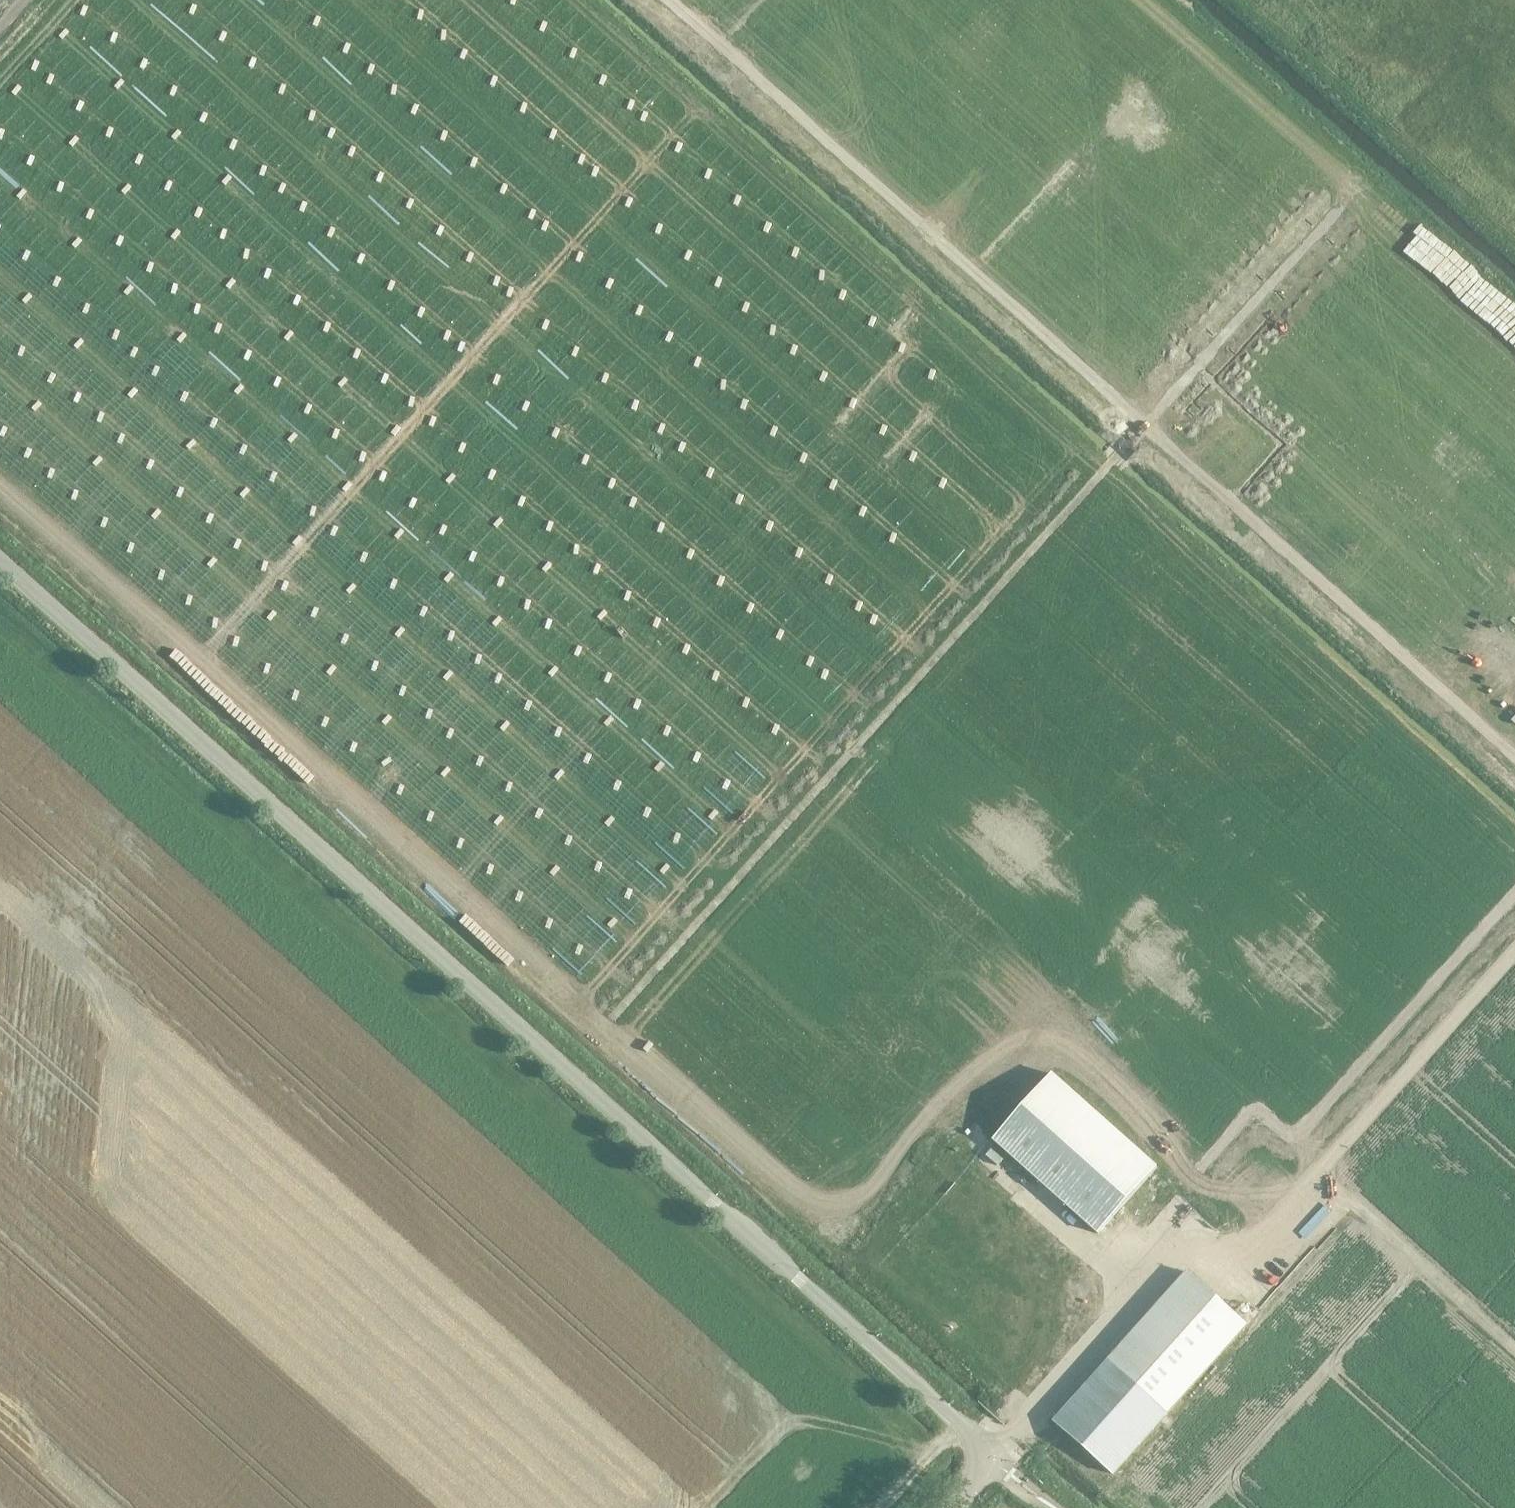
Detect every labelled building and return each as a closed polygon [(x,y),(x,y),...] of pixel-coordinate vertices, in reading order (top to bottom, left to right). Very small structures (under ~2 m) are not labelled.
[(1099,1233),(1159,1165),(1053,1070),(992,1138),(1099,1233)] [(1112,1475),(1244,1326),(1185,1274),(1053,1422),(1112,1475)]
